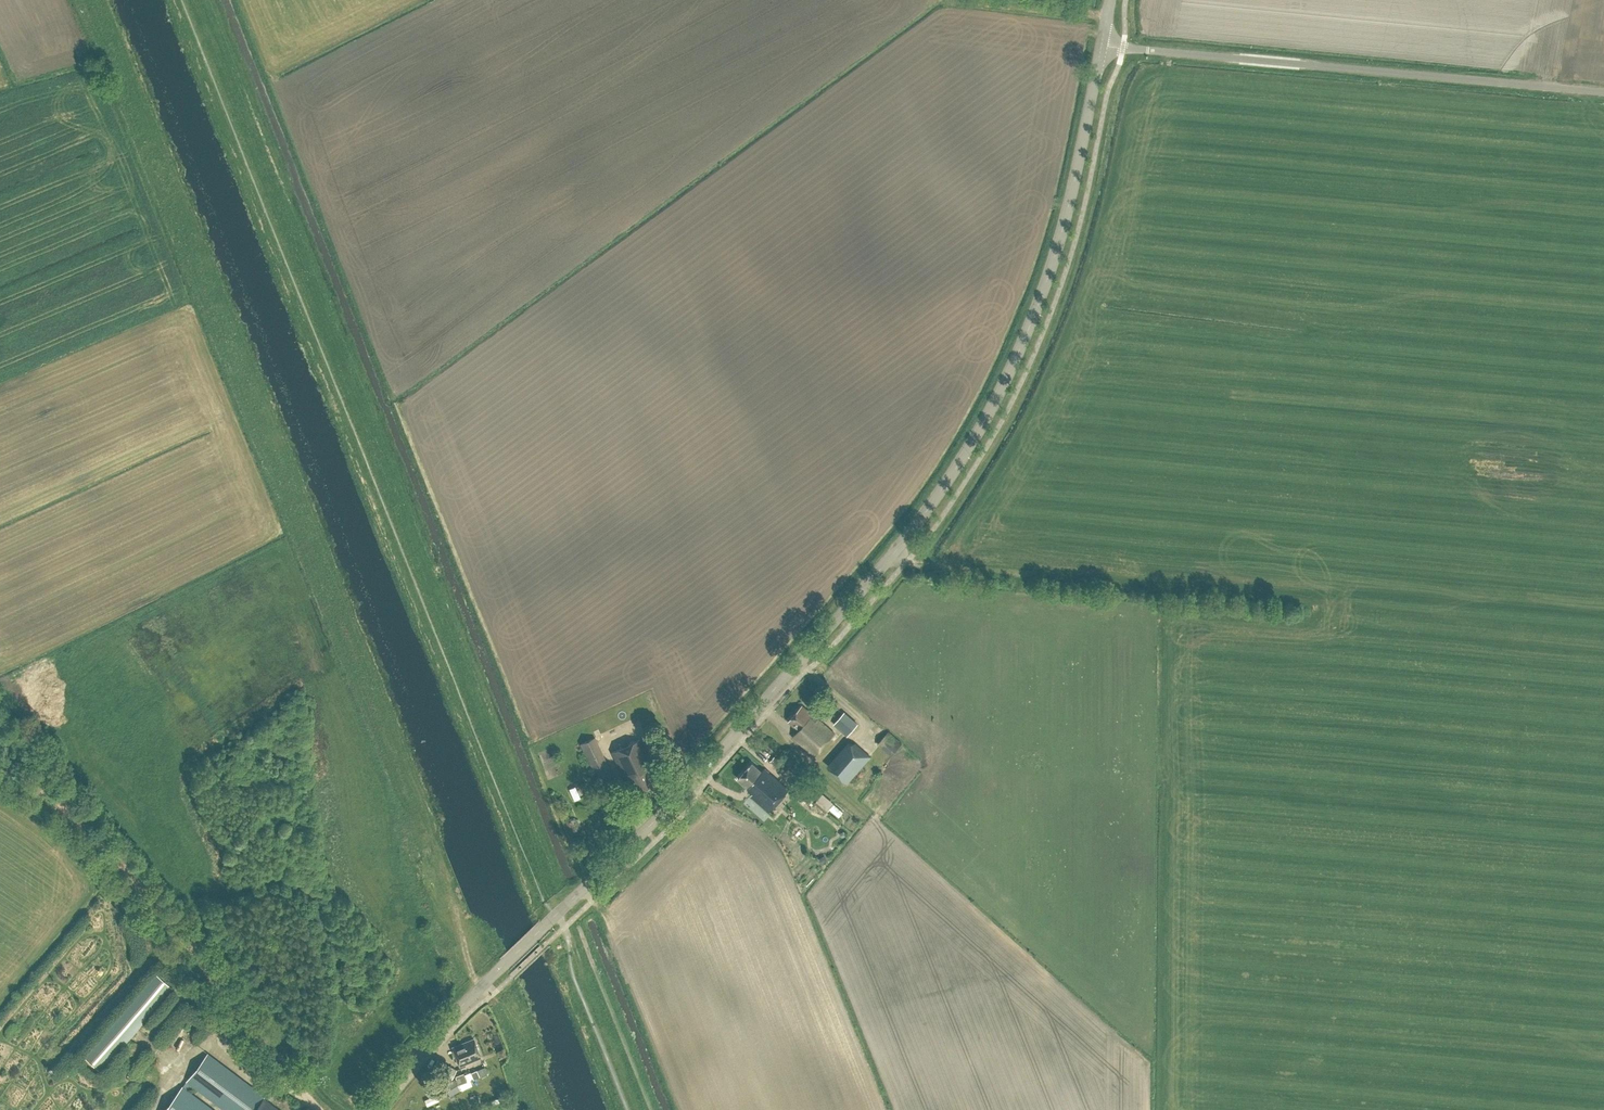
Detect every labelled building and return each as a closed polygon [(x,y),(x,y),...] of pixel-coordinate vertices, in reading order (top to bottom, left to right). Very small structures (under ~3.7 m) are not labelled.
[(827,717),(836,706),(824,697),(815,708),(827,717)] [(806,711),(801,706),(789,720),(799,729),(793,736),(815,755),(835,732),(809,708),(806,711)] [(834,722),(847,733),(857,721),(843,711),(834,722)] [(897,753),(907,743),(899,734),(889,745),(897,753)] [(602,796),(618,788),(595,736),(578,744),(602,796)] [(651,785),(644,769),(652,765),(640,737),(611,750),(627,784),(630,783),(634,792),(651,785)] [(846,783),(871,756),(851,738),(827,765),(846,783)] [(762,769),(753,761),(739,777),(754,791),(752,794),(771,810),(790,789),(764,767),(762,769)] [(803,781),(798,787),(799,792),(810,802),(818,794),(803,781)] [(578,788),(582,795),(587,792),(583,785),(578,788)] [(822,802),(834,812),(843,800),(830,791),(822,802)] [(842,839),(848,828),(842,824),(836,836),(842,839)] [(100,1071),(173,988),(154,971),(81,1055),(100,1071)] [(246,1055),(226,1033),(219,1039),(239,1061),(246,1055)] [(460,1065),(481,1056),(479,1050),(479,1048),(478,1046),(477,1045),(474,1037),(452,1046),(460,1065)] [(504,1050),(498,1053),(500,1059),(506,1056),(504,1050)] [(207,1053),(170,1101),(165,1096),(154,1109),(215,1109),(188,1089),(191,1084),(225,1109),(281,1109),(207,1053)] [(450,1080),(456,1069),(438,1058),(431,1070),(450,1080)] [(250,1077),(261,1074),(259,1067),(248,1069),(250,1077)] [(481,1080),(476,1070),(468,1073),(473,1084),(481,1080)] [(459,1083),(467,1080),(463,1072),(455,1075),(458,1083),(459,1083)] [(455,1079),(443,1085),(451,1099),(454,1097),(453,1094),(461,1090),(455,1079)] [(467,1080),(459,1083),(461,1089),(472,1084),(470,1079),(467,1080)] [(136,1085),(130,1092),(138,1101),(145,1094),(136,1085)]
